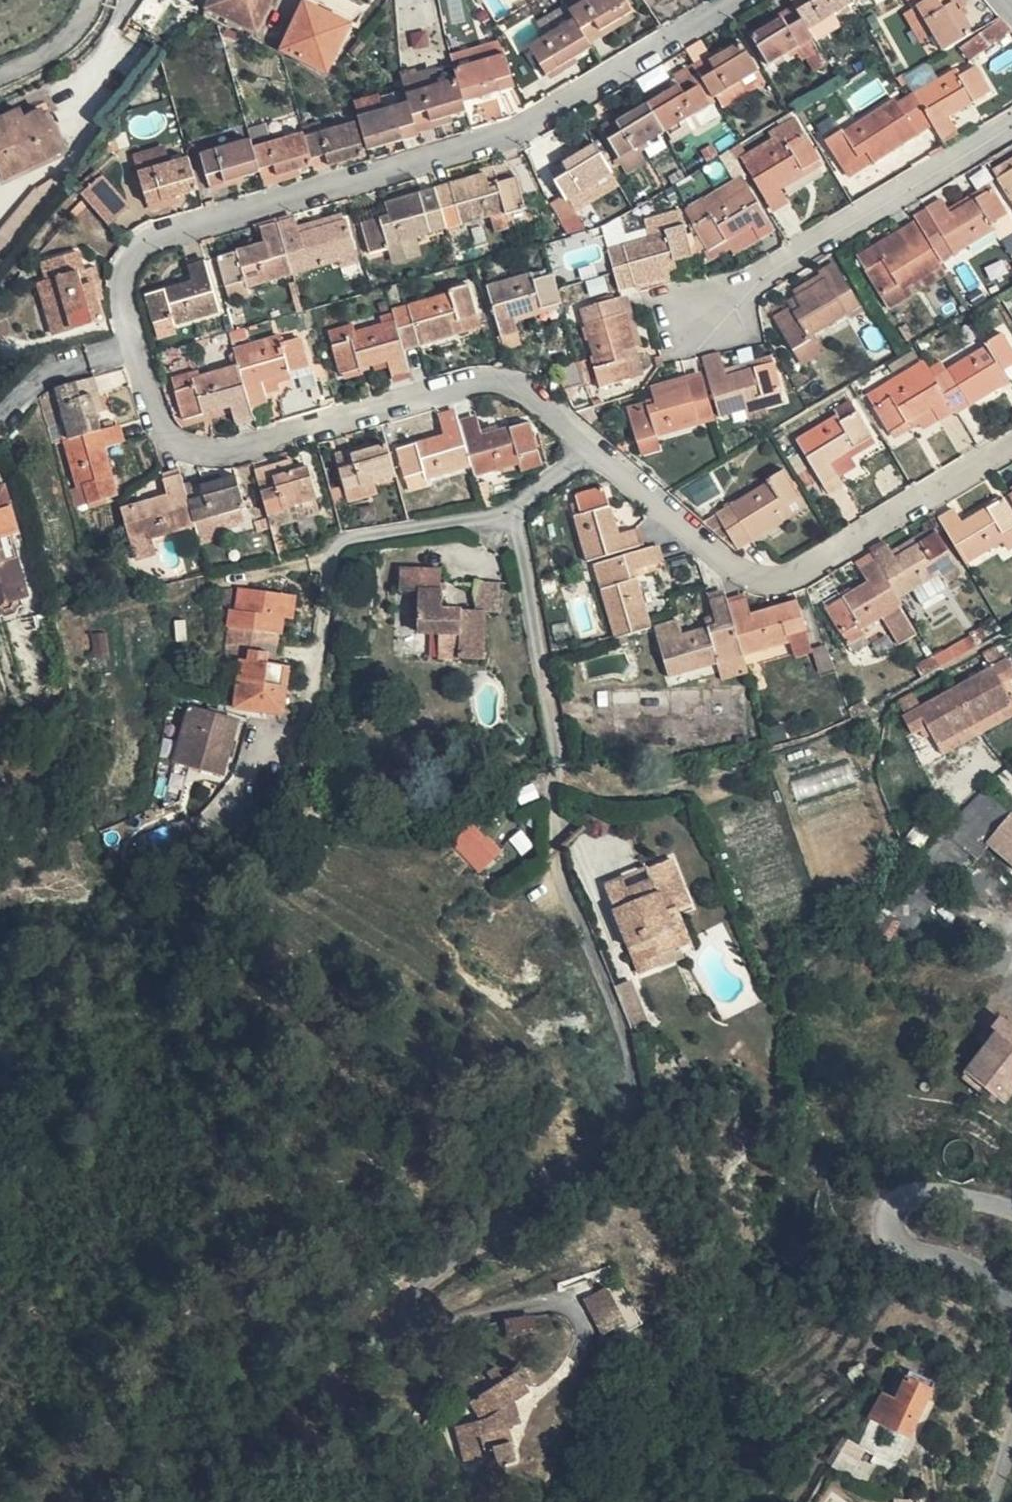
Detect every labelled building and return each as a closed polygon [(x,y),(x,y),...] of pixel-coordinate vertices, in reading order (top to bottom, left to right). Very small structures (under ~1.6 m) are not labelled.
[(206,9),(255,33),(272,0),(210,0),(206,9)] [(321,0),(300,0),(300,1),(347,25),(352,15),(321,0)] [(565,4),(566,7),(569,11),(588,0),(572,0),(565,4)] [(569,11),(574,19),(589,46),(634,18),(623,0),(588,0),(569,11)] [(847,0),(792,0),(791,0),(797,9),(808,29),(833,14),(849,4),(847,0)] [(912,0),(905,0),(911,9),(916,6),(912,0)] [(970,37),(948,0),(912,0),(916,6),(933,36),(939,46),(943,53),(970,37)] [(347,25),(300,1),(278,47),(325,72),(347,25)] [(916,6),(911,9),(901,15),(920,45),(929,39),(933,36),(916,6)] [(569,11),(566,7),(537,24),(544,37),(574,19),(569,11)] [(808,29),(797,9),(751,37),(769,66),(794,51),(814,39),(808,29)] [(840,27),(833,14),(808,29),(814,39),(816,43),(840,27)] [(881,46),(888,41),(873,14),(865,19),(881,46)] [(574,19),(544,37),(528,47),(544,76),(573,59),(591,48),(589,46),(574,19)] [(1010,31),(1000,20),(960,47),(968,60),(998,40),(1007,34),(1010,31)] [(998,40),(1008,55),(1011,52),(1011,42),(1007,34),(998,40)] [(934,48),(939,46),(933,36),(929,39),(934,48)] [(814,39),(794,51),(800,62),(804,59),(812,73),(828,63),(816,43),(814,39)] [(740,43),(689,73),(690,75),(708,102),(715,98),(758,72),(740,43)] [(505,54),(455,69),(458,80),(465,104),(515,90),(505,54)] [(576,64),(573,59),(544,76),(548,82),(576,64)] [(455,69),(453,62),(400,79),(404,89),(406,95),(458,80),(455,69)] [(935,82),(924,64),(902,77),(914,95),(935,82)] [(689,73),(686,67),(673,76),(677,83),(690,75),(689,73)] [(956,70),(935,82),(914,95),(936,130),(948,121),(946,118),(988,92),(975,69),(960,77),(956,70)] [(765,84),(758,72),(715,98),(722,109),(765,84)] [(677,83),(642,105),(660,134),(666,131),(693,115),(709,105),(708,102),(690,75),(677,83)] [(465,104),(458,80),(406,95),(409,104),(416,128),(467,112),(465,104)] [(406,95),(404,89),(353,105),(357,119),(409,104),(406,95)] [(910,97),(898,104),(917,134),(928,127),(910,97)] [(917,134),(898,104),(895,99),(841,131),(839,128),(822,138),(846,177),(917,134)] [(357,119),(366,152),(418,136),(416,128),(409,104),(357,119)] [(660,134),(642,105),(630,112),(601,130),(617,157),(619,160),(637,149),(660,134)] [(601,130),(630,112),(628,107),(598,126),(601,130)] [(20,108),(3,116),(10,130),(26,122),(24,118),(20,108)] [(26,122),(43,114),(41,109),(24,118),(26,122)] [(3,116),(0,118),(0,171),(4,180),(60,152),(43,114),(26,122),(10,130),(3,116)] [(700,127),(693,115),(666,131),(674,143),(700,127)] [(786,199),(781,189),(778,184),(818,160),(793,117),(768,132),(771,138),(740,157),(771,208),(786,199)] [(301,125),(303,133),(305,138),(319,134),(317,128),(315,121),(301,125)] [(936,130),(943,143),(956,135),(948,121),(936,130)] [(305,138),(313,167),(327,163),(329,168),(364,158),(353,123),(327,132),(319,134),(305,138)] [(265,126),(246,131),(249,140),(252,149),(271,144),(269,137),(265,126)] [(319,134),(327,132),(325,126),(317,128),(319,134)] [(252,149),(258,171),(261,182),(299,171),(313,167),(305,138),(303,133),(278,141),(271,144),(252,149)] [(276,135),(269,137),(271,144),(278,141),(276,135)] [(252,149),(249,140),(200,155),(208,186),(258,171),(252,149)] [(568,160),(579,153),(574,144),(562,151),(568,160)] [(616,186),(591,145),(579,153),(568,160),(549,171),(573,211),(616,186)] [(703,160),(716,153),(712,146),(700,153),(703,160)] [(645,163),(637,149),(619,160),(621,163),(628,174),(645,163)] [(138,173),(159,166),(157,160),(154,150),(133,156),(138,173)] [(990,170),(994,177),(1011,167),(1011,156),(990,170)] [(619,160),(617,157),(612,161),(615,167),(621,163),(619,160)] [(198,190),(189,158),(167,164),(159,166),(138,173),(146,205),(180,195),(198,190)] [(159,166),(167,164),(165,158),(157,160),(159,166)] [(778,184),(781,189),(821,165),(818,160),(778,184)] [(994,177),(1011,206),(1011,167),(994,177)] [(64,171),(36,188),(52,202),(70,179),(71,177),(64,171)] [(299,171),(261,182),(263,187),(301,176),(299,171)] [(484,174),(434,188),(446,228),(489,216),(504,212),(505,214),(524,209),(516,179),(487,187),(484,174)] [(700,200),(705,209),(746,184),(740,175),(700,200)] [(101,178),(84,195),(108,224),(126,207),(101,178)] [(709,216),(693,226),(707,251),(724,242),(750,227),(758,241),(773,231),(746,184),(705,209),(709,216)] [(5,262),(36,224),(52,202),(36,188),(0,230),(0,258),(5,262)] [(446,228),(434,188),(384,202),(387,216),(360,224),(368,253),(388,248),(388,245),(405,240),(446,228)] [(954,220),(995,195),(992,188),(950,213),(954,220)] [(146,205),(148,213),(181,202),(180,195),(146,205)] [(993,223),(1007,214),(995,195),(954,220),(950,213),(941,199),(913,216),(942,261),(996,230),(993,223)] [(788,202),(786,199),(771,208),(773,212),(788,202)] [(683,209),(693,226),(709,216),(705,209),(700,200),(683,209)] [(573,211),(560,219),(569,235),(585,230),(573,211)] [(508,228),(505,214),(504,212),(489,216),(493,232),(508,228)] [(296,218),(295,214),(275,220),(277,224),(296,218)] [(1007,214),(993,223),(996,230),(1003,241),(1011,235),(1011,223),(1007,214)] [(300,234),(296,218),(277,224),(291,274),(339,261),(337,255),(354,250),(346,221),(300,234)] [(277,224),(275,220),(258,225),(259,230),(277,224)] [(938,262),(913,221),(856,256),(880,295),(938,262)] [(291,274),(277,224),(259,230),(263,245),(218,258),(231,303),(250,298),(247,287),(291,274)] [(618,290),(635,284),(668,276),(666,264),(690,257),(683,227),(664,231),(665,235),(607,250),(614,273),(618,290)] [(724,242),(729,250),(732,256),(758,241),(750,227),(724,242)] [(388,245),(388,248),(392,260),(409,256),(405,240),(388,245)] [(75,246),(68,242),(47,248),(52,264),(61,300),(63,305),(44,311),(50,334),(104,319),(92,271),(83,273),(75,246)] [(724,242),(707,251),(705,253),(709,263),(729,250),(724,242)] [(52,264),(47,248),(37,251),(41,267),(52,264)] [(359,268),(354,250),(337,255),(339,261),(341,273),(359,268)] [(185,262),(187,268),(204,262),(203,257),(185,262)] [(489,272),(502,268),(500,260),(487,264),(489,272)] [(794,296),(838,269),(833,261),(817,272),(813,277),(791,291),(794,296)] [(204,262),(187,268),(191,283),(145,296),(154,327),(172,321),(173,325),(218,312),(204,262)] [(938,262),(880,295),(889,309),(946,276),(938,262)] [(52,264),(41,267),(35,269),(44,305),(61,300),(52,264)] [(790,347),(812,334),(859,307),(838,269),(794,296),(800,307),(775,322),(790,347)] [(556,289),(551,274),(532,281),(530,274),(486,286),(501,340),(518,335),(513,317),(560,304),(556,289)] [(469,288),(392,311),(392,313),(394,320),(402,351),(455,335),(452,322),(476,315),(469,288)] [(772,317),(775,322),(800,307),(794,296),(786,301),(789,306),(772,317)] [(628,298),(621,300),(624,312),(631,310),(628,298)] [(624,312),(621,300),(581,310),(595,356),(590,358),(598,388),(642,375),(634,347),(624,312)] [(228,331),(239,328),(233,306),(222,310),(228,331)] [(641,345),(631,310),(624,312),(634,347),(641,345)] [(394,320),(392,313),(379,316),(381,323),(394,320)] [(480,328),(476,315),(452,322),(455,335),(480,328)] [(386,361),(392,382),(409,377),(402,351),(394,320),(381,323),(353,331),(347,333),(349,342),(332,347),(340,375),(386,361)] [(172,321),(154,327),(158,340),(175,335),(173,325),(172,321)] [(913,336),(905,324),(898,328),(906,342),(913,336)] [(328,333),(332,347),(349,342),(347,333),(353,331),(352,326),(328,333)] [(823,353),(812,334),(790,347),(801,366),(823,353)] [(518,335),(501,340),(504,350),(521,345),(518,335)] [(956,414),(1000,388),(993,374),(1011,363),(1011,352),(1002,336),(986,345),(987,348),(935,380),(954,410),(956,414)] [(281,338),(233,350),(237,365),(246,401),(265,396),(262,382),(276,377),(290,373),(308,368),(300,339),(282,344),(281,338)] [(720,355),(719,351),(701,356),(703,360),(720,355)] [(725,375),(720,355),(703,360),(717,415),(764,404),(765,406),(784,401),(773,363),(725,375)] [(1000,388),(1011,381),(1011,363),(993,374),(1000,388)] [(230,408),(233,419),(250,415),(246,401),(237,365),(191,378),(193,387),(175,391),(183,422),(202,415),(230,408)] [(938,421),(954,410),(935,380),(928,367),(885,392),(889,399),(873,409),(888,432),(916,416),(930,408),(938,421)] [(580,371),(560,376),(563,389),(583,383),(580,371)] [(702,377),(701,372),(650,386),(651,391),(702,377)] [(291,379),(290,373),(276,377),(277,384),(291,379)] [(193,387),(191,378),(189,375),(171,380),(175,391),(193,387)] [(94,377),(93,378),(87,379),(96,414),(103,411),(94,377)] [(277,384),(276,377),(262,382),(265,396),(280,392),(277,384)] [(392,382),(394,388),(411,383),(409,377),(392,382)] [(697,422),(712,418),(702,377),(651,391),(653,399),(655,405),(628,412),(637,443),(656,437),(655,433),(697,422)] [(96,414),(87,379),(55,388),(68,439),(100,430),(96,414)] [(655,405),(653,399),(627,407),(628,412),(655,405)] [(833,410),(835,415),(840,422),(855,413),(848,401),(833,410)] [(598,418),(589,407),(577,413),(589,425),(598,418)] [(924,430),(938,421),(930,408),(916,416),(924,430)] [(457,414),(455,409),(438,414),(439,419),(457,414)] [(840,422),(835,415),(795,439),(828,495),(843,486),(829,462),(870,437),(855,413),(840,422)] [(457,414),(439,419),(443,436),(397,449),(406,479),(424,475),(425,479),(472,466),(460,426),(459,421),(457,414)] [(204,422),(202,415),(183,422),(185,427),(204,422)] [(234,424),(251,419),(250,415),(233,419),(234,424)] [(460,426),(476,421),(475,417),(459,421),(460,426)] [(472,466),(475,477),(518,466),(520,472),(546,465),(540,444),(535,445),(529,424),(480,436),(476,421),(460,426),(472,466)] [(697,426),(697,422),(655,433),(656,437),(697,426)] [(125,443),(119,424),(115,426),(119,444),(125,443)] [(100,430),(68,439),(62,441),(75,487),(93,482),(99,502),(115,498),(117,495),(104,448),(119,444),(115,426),(100,430)] [(660,452),(656,437),(637,443),(640,457),(660,452)] [(336,460),(368,451),(366,445),(334,454),(336,460)] [(373,483),(396,477),(387,446),(368,451),(336,460),(345,491),(373,483)] [(291,460),(255,470),(261,492),(275,487),(274,478),(294,472),(291,460)] [(261,492),(267,514),(282,510),(317,499),(308,468),(294,472),(274,478),(275,487),(261,492)] [(162,474),(163,479),(180,474),(179,469),(162,474)] [(716,514),(736,549),(782,521),(776,510),(799,496),(783,470),(763,482),(764,486),(716,514)] [(121,508),(129,538),(146,533),(147,539),(195,527),(194,523),(185,492),(183,484),(180,474),(163,479),(162,479),(167,496),(128,506),(121,508)] [(185,492),(219,482),(217,475),(183,484),(185,492)] [(424,475),(406,479),(410,490),(427,486),(425,479),(424,475)] [(194,523),(240,510),(244,508),(236,477),(219,482),(185,492),(194,523)] [(71,509),(99,502),(93,482),(75,487),(67,489),(71,509)] [(376,496),(373,483),(345,491),(348,503),(376,496)] [(0,489),(0,614),(4,616),(13,613),(18,605),(16,598),(26,595),(9,540),(17,537),(3,488),(0,489)] [(573,516),(585,562),(637,547),(632,530),(617,535),(604,488),(575,496),(580,515),(573,516)] [(776,510),(782,521),(805,508),(799,496),(776,510)] [(964,565),(1004,541),(1000,534),(1011,527),(1011,514),(1003,498),(961,524),(953,511),(938,519),(964,565)] [(282,510),(286,527),(322,516),(317,499),(282,510)] [(195,527),(195,529),(212,525),(213,532),(244,523),(240,510),(194,523),(195,527)] [(267,514),(272,531),(286,527),(282,510),(267,514)] [(702,524),(733,551),(736,549),(716,514),(702,524)] [(1004,541),(1009,549),(1011,547),(1011,527),(1000,534),(1004,541)] [(637,547),(643,545),(639,528),(632,530),(637,547)] [(895,558),(886,542),(870,553),(871,554),(873,558),(898,601),(916,591),(933,580),(940,577),(943,581),(945,585),(960,575),(937,534),(895,558)] [(886,542),(883,538),(867,548),(870,553),(886,542)] [(659,546),(654,548),(657,561),(662,560),(659,546)] [(594,564),(614,637),(650,627),(648,620),(636,579),(630,580),(628,572),(634,570),(657,564),(657,561),(654,548),(594,564)] [(873,558),(871,554),(855,563),(858,568),(873,558)] [(139,576),(145,568),(131,557),(125,566),(139,576)] [(896,645),(917,633),(898,601),(873,558),(858,568),(866,584),(827,607),(841,634),(859,624),(871,645),(890,634),(896,645)] [(417,634),(424,633),(418,570),(401,570),(401,592),(418,591),(417,634)] [(418,570),(424,633),(438,633),(458,634),(458,660),(483,661),(483,613),(500,613),(500,583),(476,583),(477,609),(442,609),(442,590),(439,589),(439,570),(418,570)] [(936,586),(943,581),(940,577),(933,580),(936,586)] [(940,593),(936,586),(933,580),(916,591),(924,604),(940,593)] [(237,587),(234,611),(240,611),(243,589),(237,587)] [(240,658),(237,681),(286,686),(289,666),(276,664),(268,663),(269,656),(277,657),(282,619),(286,595),(243,589),(240,611),(234,611),(228,610),(222,656),(240,658)] [(216,592),(216,607),(221,606),(228,605),(228,590),(216,592)] [(724,595),(723,590),(707,595),(708,600),(724,595)] [(286,595),(282,619),(293,620),(296,596),(286,595)] [(669,676),(717,663),(743,655),(729,608),(726,599),(724,595),(708,600),(712,616),(715,626),(706,629),(681,635),(677,621),(655,628),(669,676)] [(729,608),(746,603),(743,595),(726,599),(729,608)] [(729,608),(743,655),(790,642),(788,634),(805,630),(797,602),(749,615),(746,603),(729,608)] [(703,619),(706,629),(715,626),(712,616),(703,619)] [(971,637),(975,644),(985,638),(979,628),(970,634),(971,637)] [(458,634),(438,633),(439,660),(458,660),(458,634)] [(877,656),(896,645),(890,634),(871,645),(877,656)] [(948,650),(953,659),(976,646),(975,644),(971,637),(948,650)] [(931,656),(938,668),(953,659),(948,650),(946,646),(930,654),(931,656)] [(721,681),(748,673),(743,655),(717,663),(721,681)] [(922,677),(938,668),(931,656),(915,665),(922,677)] [(1011,706),(1011,704),(1007,694),(1003,686),(1010,682),(1011,680),(1011,670),(1006,660),(903,718),(913,735),(920,731),(926,728),(931,736),(938,747),(1011,706)] [(911,683),(922,677),(915,665),(905,671),(911,683)] [(286,686),(237,681),(234,707),(244,709),(282,715),(286,686)] [(1007,694),(1011,691),(1011,686),(1010,682),(1003,686),(1007,694)] [(851,718),(867,709),(862,702),(847,709),(851,718)] [(938,747),(943,756),(1011,717),(1011,706),(938,747)] [(189,708),(175,761),(190,766),(221,775),(236,722),(189,708)] [(925,739),(931,736),(926,728),(920,731),(925,739)] [(798,801),(859,782),(852,758),(791,776),(798,801)] [(190,766),(175,761),(163,809),(179,804),(190,766)] [(906,935),(967,856),(979,859),(990,845),(1011,862),(1011,820),(1010,818),(981,795),(938,838),(879,914),(906,935)] [(481,845),(484,841),(470,826),(467,829),(481,845)] [(452,843),(472,864),(475,861),(483,870),(497,856),(484,841),(481,845),(467,829),(452,843)] [(141,860),(148,857),(144,847),(138,850),(141,860)] [(676,950),(681,949),(667,913),(678,909),(690,903),(673,859),(648,868),(657,890),(648,892),(644,883),(641,884),(676,950)] [(648,868),(635,874),(641,884),(644,883),(648,892),(657,890),(648,868)] [(641,884),(635,874),(630,876),(634,887),(641,884)] [(640,975),(662,966),(659,958),(676,950),(641,884),(634,887),(630,876),(605,886),(640,975)] [(667,913),(681,949),(692,944),(678,909),(667,913)] [(676,950),(681,959),(684,958),(681,949),(676,950)] [(662,966),(681,959),(676,950),(659,958),(662,966)] [(1011,1091),(1011,1030),(999,1020),(992,1028),(997,1031),(962,1077),(991,1100),(994,1096),(1003,1103),(1011,1091)] [(597,1320),(618,1309),(606,1289),(586,1300),(597,1320)] [(625,1323),(618,1309),(597,1320),(605,1334),(625,1323)] [(536,1330),(533,1314),(504,1320),(507,1335),(536,1330)] [(484,1436),(481,1437),(486,1451),(493,1449),(498,1465),(514,1460),(508,1426),(499,1429),(494,1413),(512,1402),(526,1392),(514,1373),(503,1380),(494,1367),(486,1373),(494,1386),(470,1401),(480,1420),(484,1436)] [(932,1389),(910,1378),(895,1410),(890,1407),(887,1414),(885,1414),(879,1425),(909,1439),(932,1389)] [(499,1429),(508,1426),(519,1423),(512,1402),(494,1413),(499,1429)] [(472,1423),(476,1438),(481,1437),(484,1436),(480,1420),(472,1423)] [(481,1458),(476,1438),(472,1423),(455,1427),(465,1461),(481,1458)] [(867,1447),(897,1462),(909,1439),(879,1425),(867,1447)] [(859,1463),(865,1450),(846,1441),(840,1454),(859,1463)]
